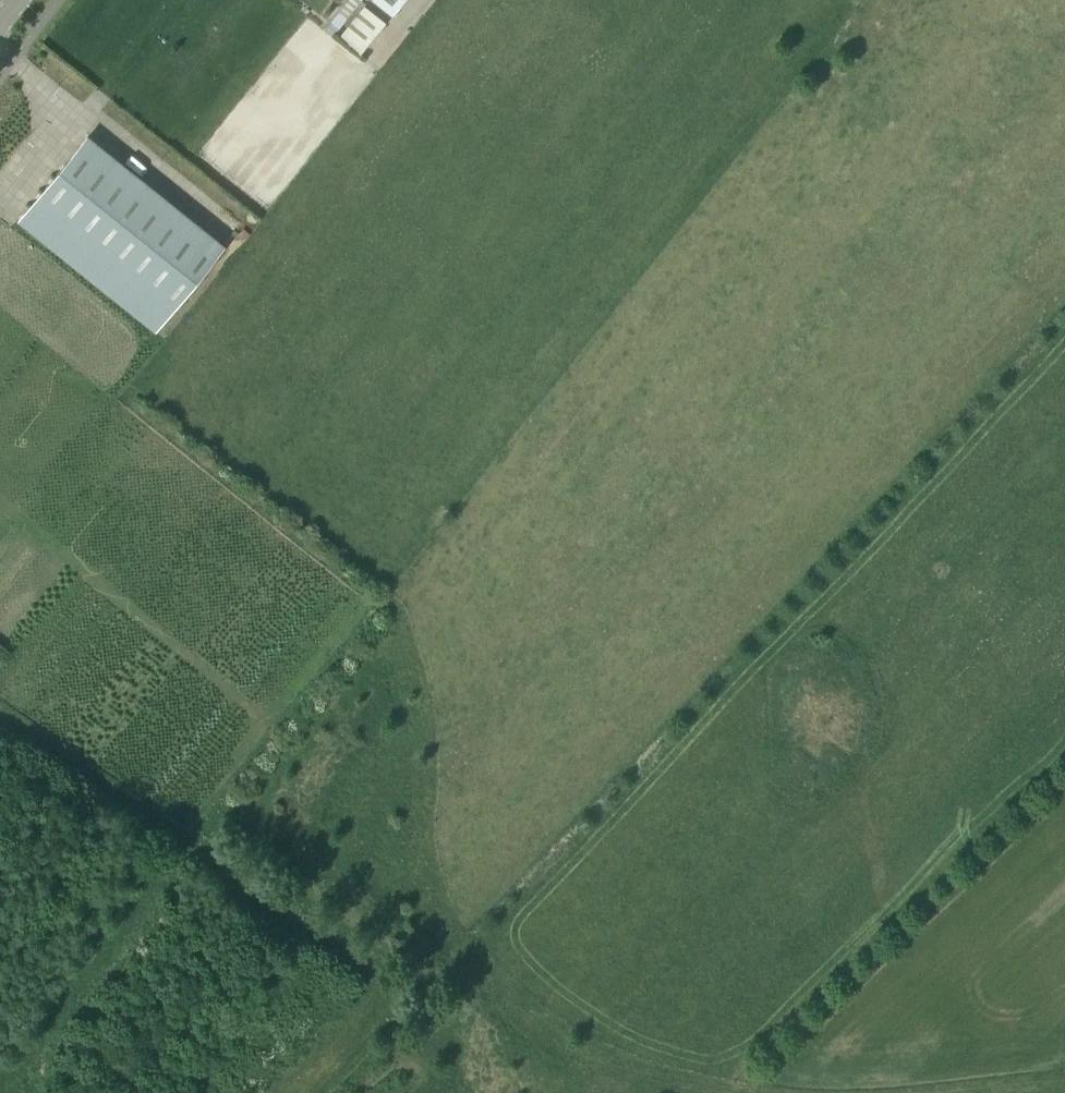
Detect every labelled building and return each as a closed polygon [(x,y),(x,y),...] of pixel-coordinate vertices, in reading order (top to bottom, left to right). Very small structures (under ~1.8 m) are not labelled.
[(323,28),(333,36),(361,0),(346,0),(323,28)] [(405,0),(370,0),(391,17),(405,0)] [(359,55),(385,23),(364,6),(338,38),(359,55)] [(158,335),(226,250),(90,141),(22,225),(158,335)]
